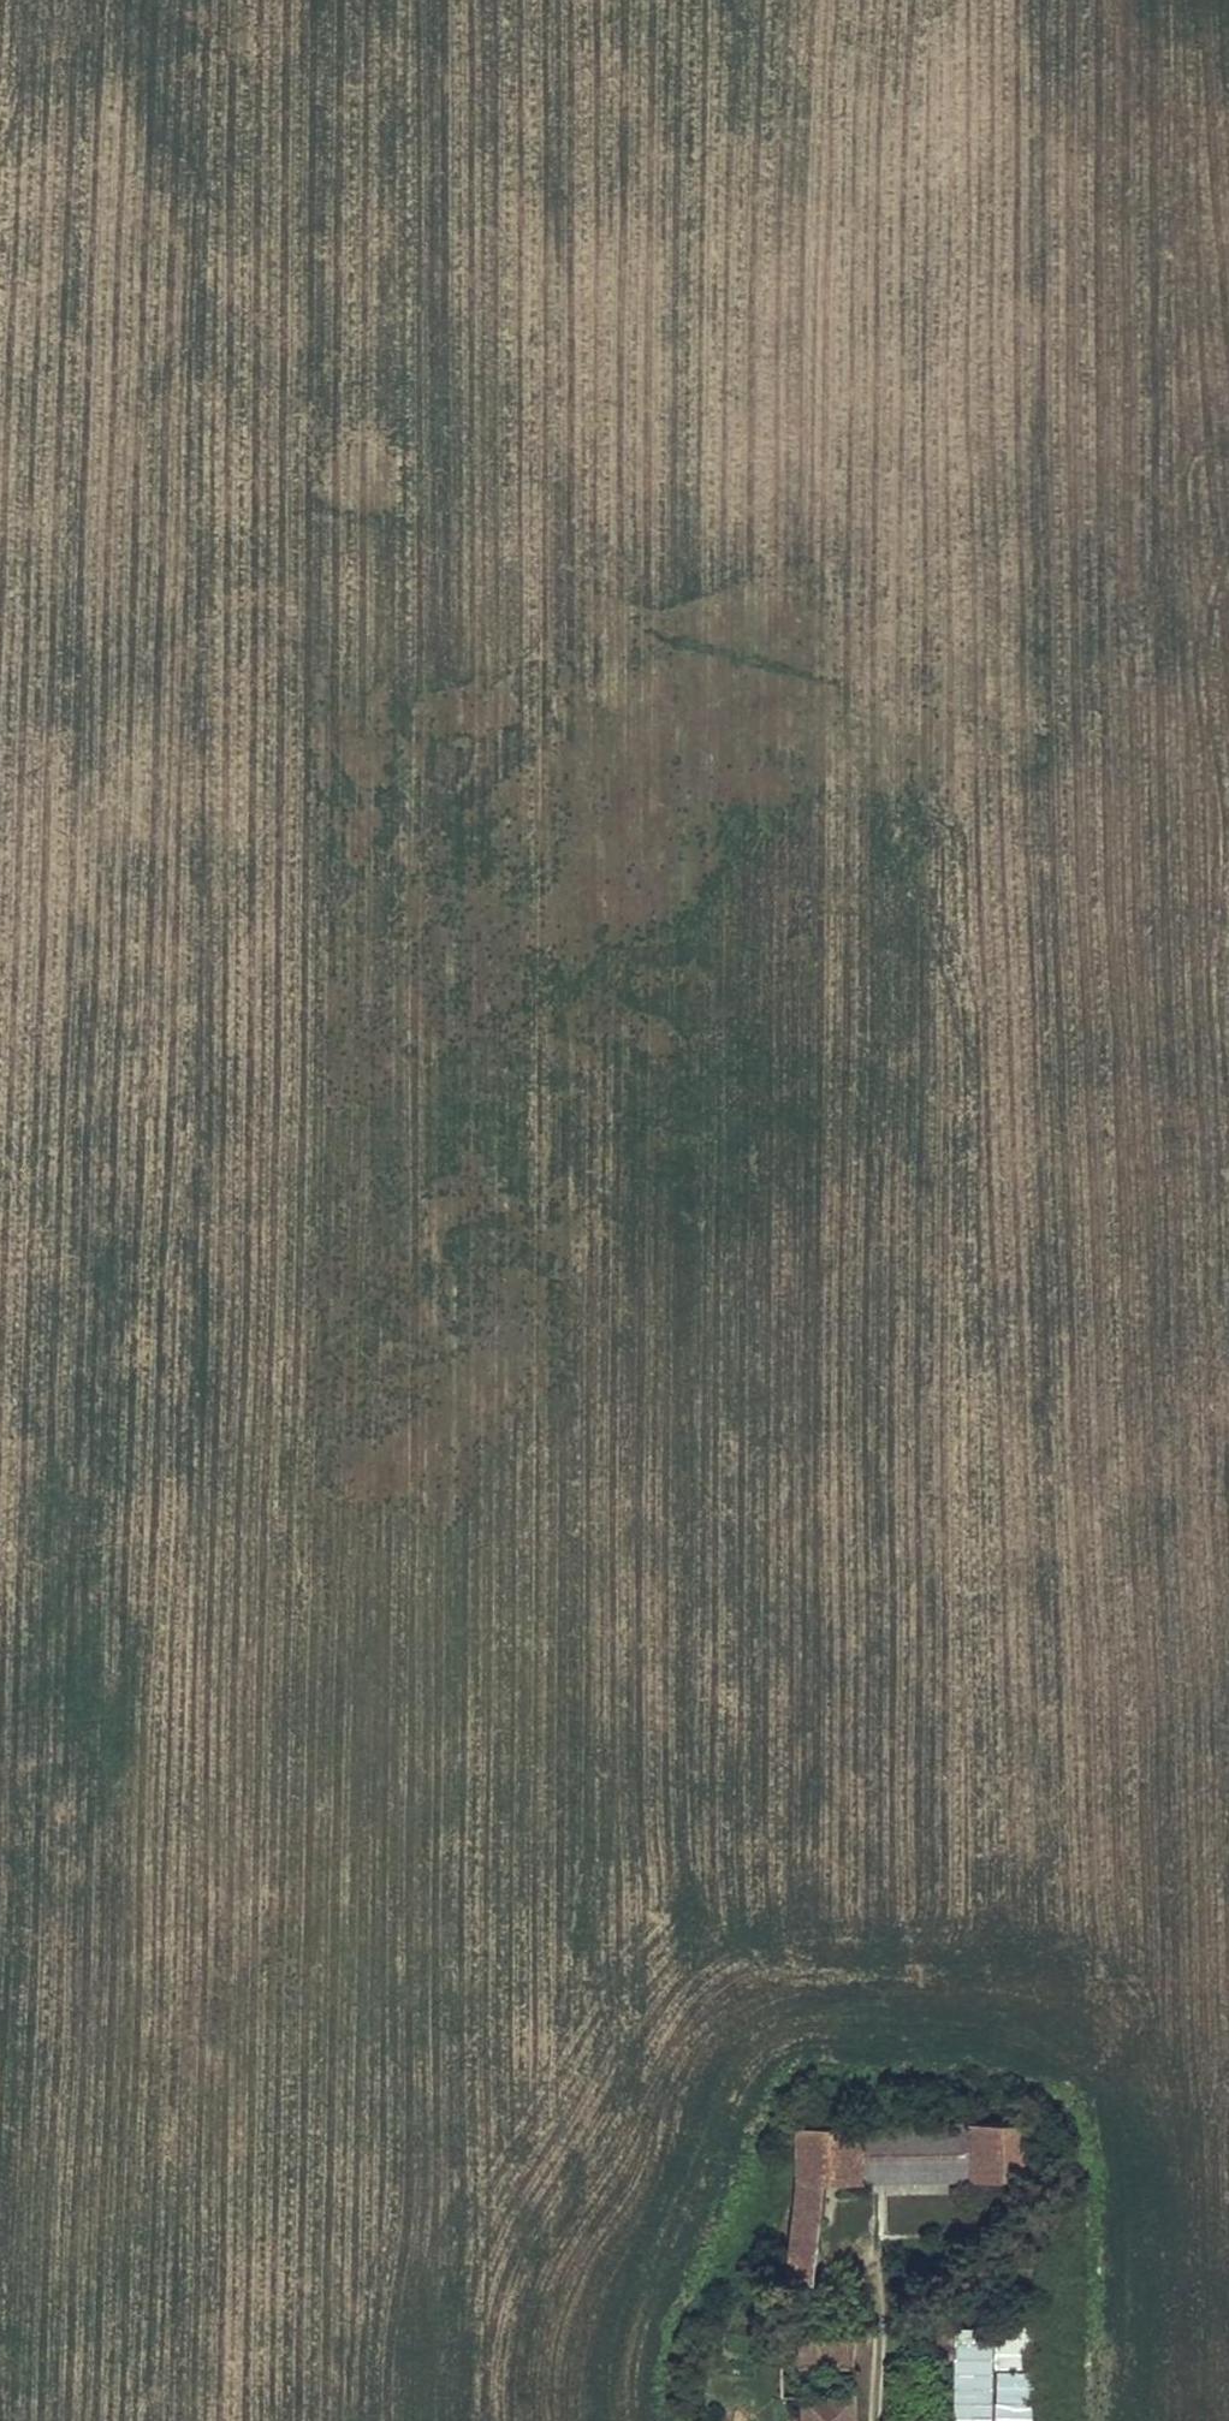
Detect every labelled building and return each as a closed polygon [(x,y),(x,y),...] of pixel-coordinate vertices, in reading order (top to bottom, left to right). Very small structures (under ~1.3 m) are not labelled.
[(1036,2125),(974,2126),(974,2181),(1037,2180),(1036,2125)] [(974,2126),(864,2128),(864,2181),(974,2181),(974,2126)] [(864,2128),(799,2128),(799,2182),(795,2219),(822,2221),(826,2182),(864,2181),(864,2128)] [(816,2281),(822,2221),(795,2219),(788,2278),(816,2281)] [(1000,2402),(1028,2397),(1019,2335),(991,2339),(1000,2402)]
